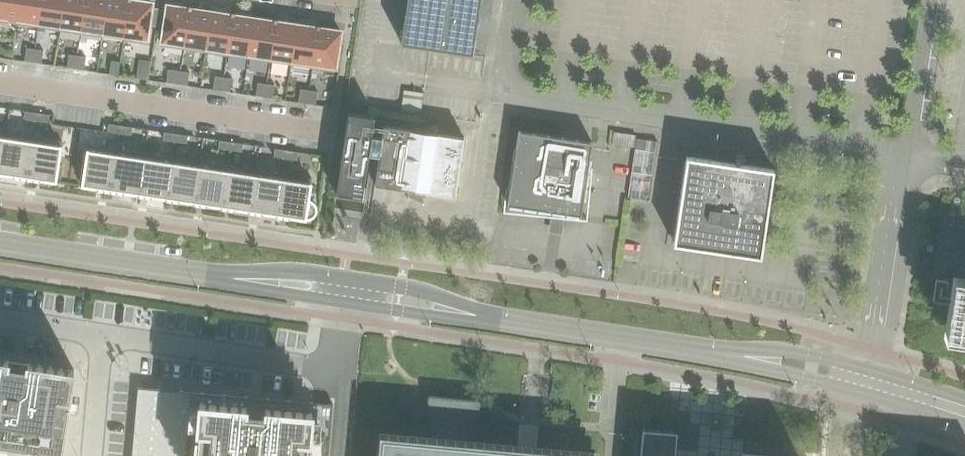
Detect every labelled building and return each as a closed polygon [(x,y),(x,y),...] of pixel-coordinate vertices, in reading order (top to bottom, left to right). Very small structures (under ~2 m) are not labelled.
[(17,24),(20,0),(0,0),(0,21),(17,24)] [(17,24),(38,27),(42,0),(20,0),(17,24)] [(38,27),(59,30),(64,0),(42,0),(38,27)] [(59,30),(81,34),(86,0),(64,0),(59,30)] [(81,34),(102,37),(108,0),(86,0),(81,34)] [(102,37),(123,40),(129,0),(108,0),(102,37)] [(123,40),(146,43),(148,25),(151,8),(152,3),(131,0),(129,0),(123,40)] [(401,43),(472,53),(480,0),(407,0),(401,43)] [(168,6),(162,46),(184,49),(190,6),(189,6),(188,9),(168,6)] [(190,6),(184,49),(205,52),(211,12),(191,9),(192,6),(190,6)] [(156,27),(158,9),(151,8),(148,25),(156,27)] [(211,12),(205,52),(227,55),(233,12),(232,12),(231,15),(211,12)] [(233,12),(227,55),(248,59),(254,19),(234,16),(235,13),(233,12)] [(254,19),(248,59),(269,62),(276,19),(274,19),(274,22),(254,19)] [(276,19),(269,62),(291,65),(297,25),(277,22),(277,19),(276,19)] [(297,25),(291,65),(312,68),(319,25),(317,25),(317,28),(297,25)] [(319,25),(312,68),(334,72),(340,32),(320,28),(320,25),(319,25)] [(26,48),(24,61),(33,62),(35,49),(26,48)] [(35,49),(33,62),(42,63),(43,50),(35,49)] [(69,54),(67,67),(75,68),(77,56),(69,54)] [(77,56),(75,68),(84,70),(86,57),(77,56)] [(111,61),(109,74),(118,75),(120,62),(111,61)] [(168,69),(166,82),(177,84),(179,71),(168,69)] [(179,71),(177,84),(187,85),(189,72),(179,71)] [(215,76),(213,89),(221,90),(223,78),(215,76)] [(223,78),(221,90),(230,91),(232,79),(223,78)] [(257,83),(256,95),(264,97),(266,84),(257,83)] [(266,84),(264,97),(273,98),(275,85),(266,84)] [(300,89),(298,102),(307,103),(309,90),(300,89)] [(309,90),(307,103),(316,104),(317,92),(309,90)] [(420,116),(424,93),(404,90),(401,112),(400,120),(419,123),(420,116)] [(380,117),(381,109),(381,108),(369,106),(368,115),(375,116),(380,117)] [(381,109),(380,117),(400,120),(401,112),(381,109)] [(25,111),(24,119),(36,121),(37,113),(25,111)] [(372,135),(375,116),(348,112),(336,193),(362,197),(369,153),(379,155),(375,184),(410,190),(409,194),(419,195),(420,191),(455,197),(465,137),(384,125),(382,136),(372,135)] [(37,113),(36,121),(48,122),(49,114),(37,113)] [(109,124),(107,132),(119,133),(121,125),(109,124)] [(121,125),(119,133),(131,135),(133,127),(121,125)] [(34,137),(28,177),(56,181),(56,178),(61,178),(63,165),(58,165),(62,141),(45,138),(46,130),(34,128),(32,136),(34,137)] [(499,130),(497,142),(506,144),(508,131),(499,130)] [(518,131),(507,204),(581,215),(592,142),(518,131)] [(0,171),(0,173),(28,177),(34,137),(32,136),(6,132),(0,171)] [(164,132),(163,140),(175,142),(176,134),(164,132)] [(613,132),(612,144),(634,147),(636,135),(613,132)] [(176,134),(175,142),(187,143),(188,135),(176,134)] [(80,168),(78,181),(83,182),(82,185),(111,189),(117,149),(118,149),(119,141),(106,139),(105,147),(88,145),(85,169),(80,168)] [(647,140),(637,139),(635,149),(636,149),(645,150),(647,140)] [(219,140),(218,148),(230,150),(231,142),(219,140)] [(635,149),(627,197),(648,200),(658,142),(647,140),(645,150),(636,149),(635,149)] [(231,142),(230,150),(242,152),(243,144),(231,142)] [(275,148),(273,156),(285,158),(286,150),(275,148)] [(117,149),(111,189),(138,193),(144,153),(118,149),(117,149)] [(286,150),(285,158),(297,160),(298,152),(286,150)] [(144,153),(138,193),(166,198),(172,157),(144,153)] [(761,256),(774,169),(686,156),(673,243),(761,256)] [(172,157),(166,198),(194,202),(200,162),(199,162),(172,157)] [(200,162),(194,202),(221,206),(227,171),(226,170),(211,168),(212,159),(199,158),(199,162),(200,162)] [(227,171),(221,206),(249,210),(255,170),(227,166),(226,170),(227,171)] [(255,170),(249,210),(277,214),(283,174),(255,170)] [(283,174),(277,214),(305,219),(307,219),(308,219),(310,218),(311,218),(312,218),(312,217),(313,217),(313,216),(314,216),(314,215),(315,215),(315,214),(316,214),(316,213),(316,212),(316,211),(317,211),(317,210),(317,209),(317,208),(317,207),(316,206),(316,205),(316,204),(315,204),(315,203),(314,202),(313,201),(311,200),(309,199),(308,199),(311,178),(283,174)] [(943,337),(964,341),(964,277),(960,277),(952,275),(951,281),(949,297),(948,302),(948,303),(943,337)] [(0,359),(0,441),(62,450),(74,370),(18,362),(0,359)] [(131,455),(329,455),(333,404),(322,403),(173,390),(137,387),(131,455)] [(466,442),(480,404),(480,403),(480,402),(479,401),(478,400),(431,396),(430,396),(429,397),(428,398),(428,399),(435,439),(381,434),(379,455),(596,455),(597,454),(466,442)] [(677,434),(643,431),(640,455),(675,455),(677,434)]
